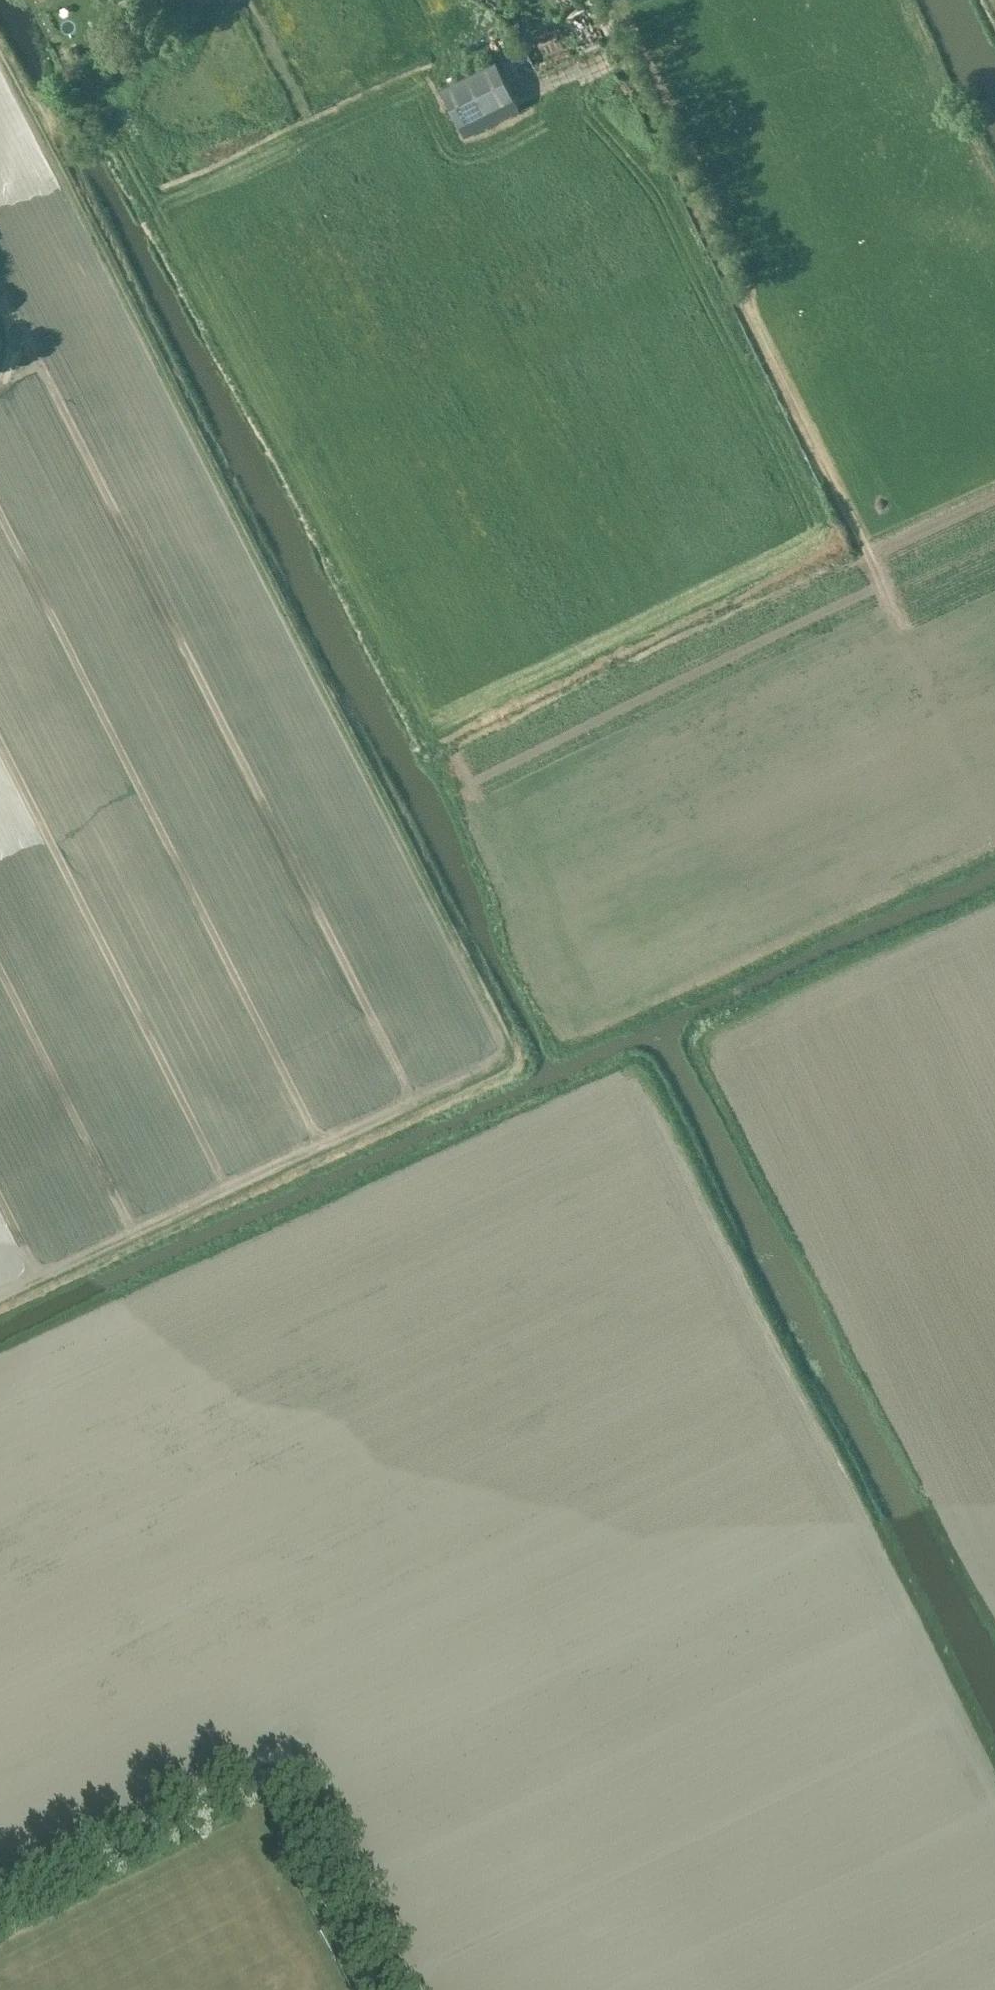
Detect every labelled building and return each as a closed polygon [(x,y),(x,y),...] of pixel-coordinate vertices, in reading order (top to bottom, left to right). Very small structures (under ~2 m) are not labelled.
[(496,58),(441,86),(465,133),(519,106),(496,58)]
